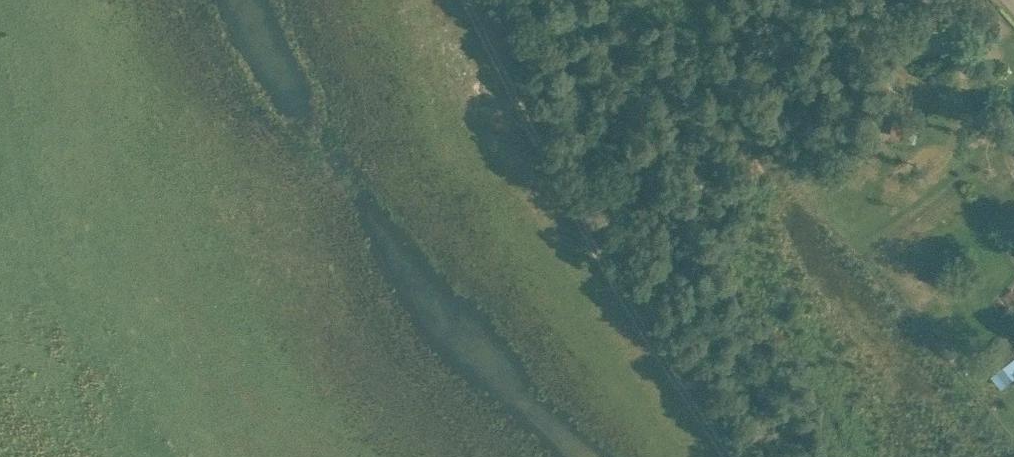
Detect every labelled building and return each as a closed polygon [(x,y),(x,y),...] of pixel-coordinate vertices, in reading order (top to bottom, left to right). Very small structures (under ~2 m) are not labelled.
[(902,136),(906,118),(895,116),(890,133),(902,136)] [(930,270),(929,282),(940,283),(941,271),(930,270)]
